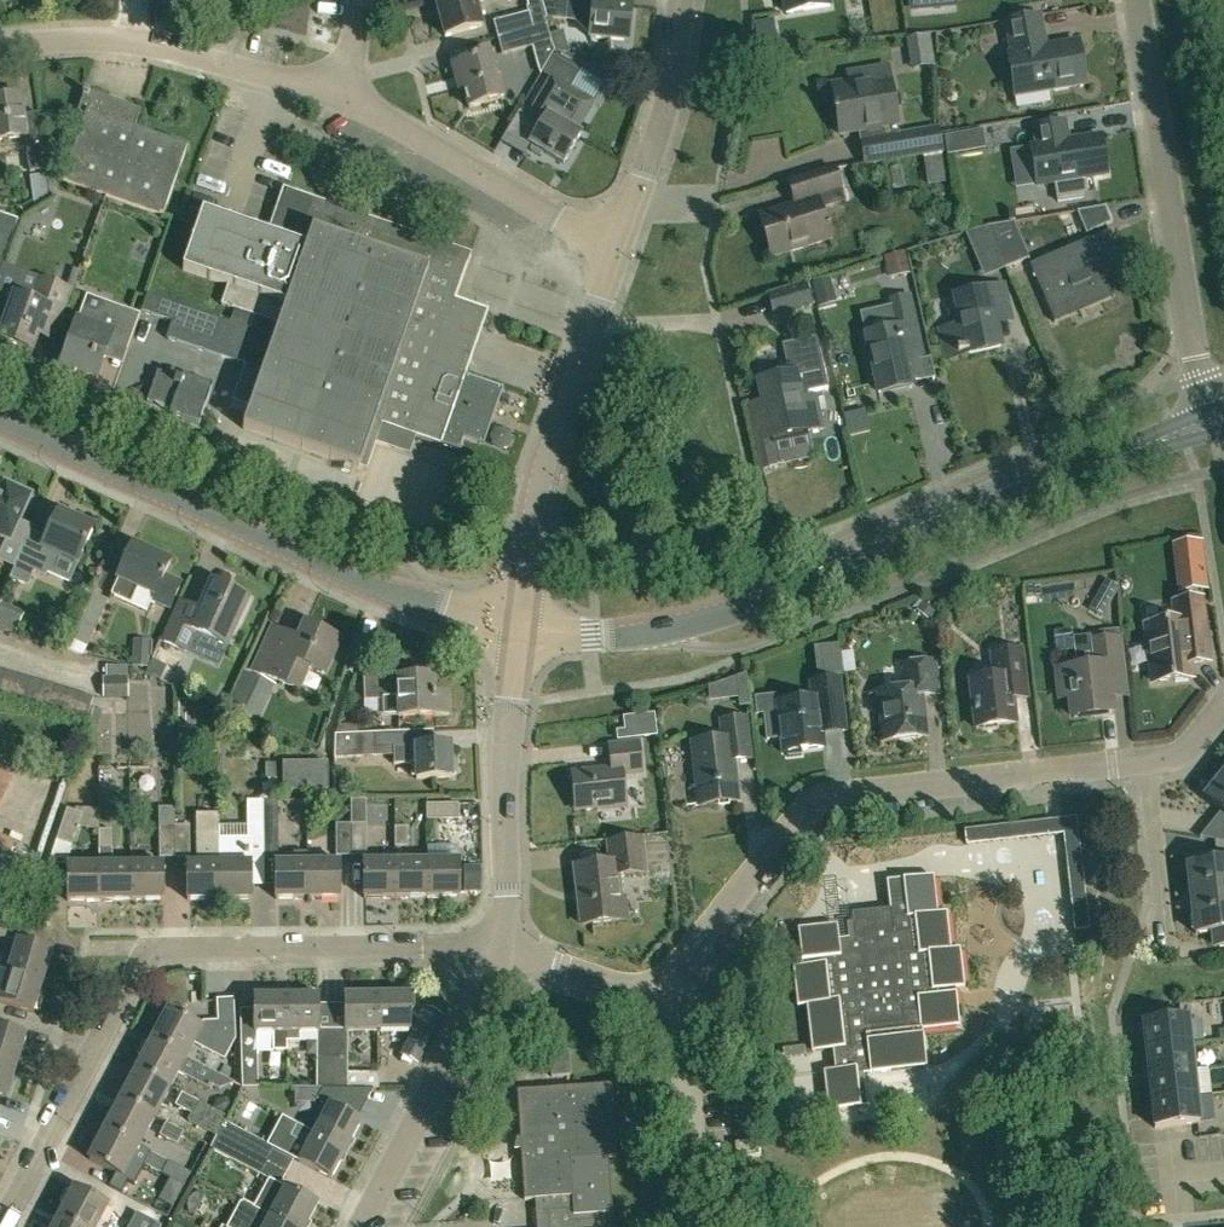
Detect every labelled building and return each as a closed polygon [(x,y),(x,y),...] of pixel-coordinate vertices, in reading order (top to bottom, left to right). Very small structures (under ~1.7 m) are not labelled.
[(95,1),(94,12),(112,14),(113,0),(96,0),(95,1)] [(483,26),(476,0),(436,0),(445,36),(483,26)] [(598,0),(542,0),(543,2),(542,2),(546,16),(547,17),(567,19),(567,17),(591,20),(589,36),(629,40),(632,4),(598,1),(598,0)] [(787,12),(830,5),(829,0),(785,0),(787,12)] [(493,21),(498,38),(547,25),(545,18),(546,18),(546,16),(542,2),(527,6),(528,11),(493,21)] [(1046,45),(1040,13),(1007,18),(1012,51),(1009,51),(1015,89),(1046,84),(1047,90),(1086,83),(1078,39),(1046,45)] [(502,54),(551,40),(547,25),(498,38),(502,54)] [(936,63),(930,32),(907,36),(912,67),(936,63)] [(505,97),(493,54),(453,64),(459,89),(465,87),(470,106),(505,97)] [(564,162),(580,134),(576,131),(593,101),(550,76),(527,116),(541,124),(530,142),(564,162)] [(840,132),(898,122),(891,79),(833,89),(840,132)] [(164,215),(189,146),(137,128),(143,109),(86,89),(82,100),(83,100),(78,114),(86,116),(63,179),(164,215)] [(21,96),(0,99),(0,140),(26,137),(31,171),(47,169),(39,112),(24,115),(21,96)] [(1068,140),(1066,121),(1034,126),(1037,145),(1032,146),(1038,183),(1055,181),(1058,200),(1083,197),(1088,191),(1085,176),(1107,173),(1101,135),(1068,140)] [(900,158),(923,154),(942,151),(943,151),(939,126),(896,133),(896,137),(900,158)] [(945,135),(948,153),(985,147),(982,129),(945,135)] [(942,151),(923,154),(928,184),(947,180),(942,151)] [(772,257),(831,239),(821,208),(845,201),(842,189),(836,168),(813,172),(788,180),(794,204),(759,214),(772,257)] [(473,254),(314,198),(275,184),(258,229),(205,212),(185,269),(230,285),(223,304),(254,315),(281,325),(252,407),(244,429),(360,470),(361,468),(368,470),(384,425),(443,445),(467,376),(490,311),(457,299),(473,254)] [(24,214),(37,206),(33,200),(20,207),(24,214)] [(1086,232),(1113,221),(1106,206),(1077,211),(1086,232)] [(20,220),(0,213),(0,274),(20,220)] [(1010,277),(1031,268),(1026,258),(1029,257),(1014,221),(988,225),(988,226),(1000,254),(1010,277)] [(1062,221),(1032,233),(1037,247),(1067,235),(1062,221)] [(1000,254),(988,226),(966,232),(967,233),(971,232),(987,271),(1004,264),(1006,268),(1000,254)] [(1055,321),(1115,296),(1101,262),(1120,253),(1110,229),(1031,263),(1055,321)] [(883,257),(888,278),(909,273),(905,252),(883,257)] [(59,324),(71,290),(79,270),(73,268),(66,288),(39,278),(31,301),(16,295),(0,338),(0,339),(32,350),(37,336),(53,341),(59,324)] [(812,283),(819,307),(836,302),(829,278),(812,283)] [(774,315),(811,304),(805,282),(768,293),(774,315)] [(961,324),(942,328),(947,355),(947,356),(967,352),(1001,345),(996,322),(1011,319),(1004,285),(955,296),(961,324)] [(247,329),(147,294),(141,311),(173,322),(169,333),(238,357),(247,329)] [(879,391),(911,384),(906,360),(921,357),(908,295),(893,299),(899,326),(866,333),(879,391)] [(128,349),(140,314),(106,302),(101,316),(82,309),(62,365),(97,377),(109,343),(128,349)] [(281,325),(254,315),(250,328),(237,362),(240,362),(241,358),(247,360),(233,400),(252,407),(281,325)] [(757,440),(773,437),(774,442),(806,436),(804,430),(821,426),(814,396),(809,397),(808,392),(827,388),(816,337),(785,344),(790,367),(758,374),(764,402),(749,405),(757,440)] [(159,371),(154,384),(148,401),(172,409),(170,414),(200,424),(207,404),(213,387),(184,376),(183,380),(159,371)] [(484,446),(504,389),(467,376),(443,445),(460,451),(461,452),(465,439),(484,446)] [(21,548),(13,565),(15,566),(32,529),(19,523),(30,498),(5,487),(2,494),(0,493),(0,538),(21,548)] [(78,563),(94,527),(59,511),(46,538),(31,531),(18,561),(46,574),(56,553),(78,563)] [(1177,542),(1182,590),(1209,587),(1203,539),(1177,542)] [(153,554),(133,545),(118,577),(120,578),(112,594),(132,603),(139,587),(155,594),(153,599),(171,607),(182,583),(165,575),(171,562),(167,561),(169,558),(168,555),(158,550),(154,551),(153,554)] [(227,645),(249,598),(213,581),(198,614),(180,606),(164,640),(188,651),(197,631),(227,645)] [(1094,604),(1106,611),(1115,596),(1102,589),(1094,604)] [(93,592),(71,639),(87,646),(109,600),(93,592)] [(1175,620),(1148,624),(1154,679),(1154,681),(1161,680),(1190,677),(1189,665),(1208,663),(1205,641),(1200,598),(1176,601),(1173,601),(1175,620)] [(916,610),(928,620),(934,612),(922,603),(916,610)] [(12,636),(22,616),(0,606),(0,631),(12,636)] [(325,672),(340,639),(307,624),(300,640),(273,628),(255,668),(298,688),(308,665),(325,672)] [(1111,711),(1106,670),(1123,668),(1119,636),(1093,639),(1096,663),(1056,667),(1060,695),(1071,694),(1074,716),(1111,711)] [(148,667),(149,641),(134,640),(133,666),(148,667)] [(978,727),(1016,722),(1012,698),(1027,696),(1020,649),(992,652),(995,677),(972,680),(978,727)] [(160,679),(166,666),(152,659),(146,672),(160,679)] [(887,739),(924,734),(919,695),(938,692),(934,659),(905,663),(908,687),(881,690),(887,739)] [(94,696),(0,668),(0,695),(86,720),(94,696)] [(258,724),(276,685),(245,671),(227,709),(258,724)] [(398,676),(397,672),(364,673),(365,697),(382,697),(382,701),(397,701),(398,715),(449,713),(449,693),(434,694),(434,675),(398,676)] [(103,697),(129,696),(128,676),(103,675),(103,697)] [(824,746),(823,735),(821,719),(845,717),(841,679),(812,682),(814,699),(780,703),(781,711),(766,713),(769,738),(783,736),(785,751),(788,750),(788,755),(803,754),(802,749),(824,746)] [(617,739),(657,735),(654,713),(624,717),(625,730),(616,731),(617,739)] [(701,804),(740,799),(735,759),(752,756),(747,715),(721,718),(724,738),(694,741),(701,804)] [(338,733),(359,732),(358,725),(339,725),(338,733)] [(410,744),(409,730),(359,732),(338,733),(336,733),(335,756),(362,755),(362,742),(375,742),(375,746),(394,746),(394,763),(416,762),(417,778),(453,776),(453,775),(454,775),(458,771),(457,759),(453,755),(452,755),(451,743),(410,744)] [(577,809),(627,803),(624,774),(643,772),(640,741),(611,745),(614,768),(573,772),(577,809)] [(93,747),(82,743),(80,751),(91,755),(93,747)] [(174,770),(182,770),(190,763),(190,753),(173,753),(174,770)] [(283,790),(328,790),(328,761),(283,762),(283,790)] [(276,763),(266,764),(267,778),(276,778),(276,763)] [(1207,795),(1223,809),(1223,773),(1207,795)] [(9,813),(13,801),(0,796),(0,809),(9,813)] [(308,898),(308,861),(275,861),(274,861),(274,856),(278,856),(278,824),(277,799),(263,800),(263,824),(264,857),(264,884),(275,884),(275,898),(308,898)] [(263,824),(263,800),(247,800),(247,826),(218,826),(218,832),(218,837),(219,862),(219,898),(252,898),(252,885),(264,884),(264,857),(263,824)] [(325,819),(338,819),(338,803),(325,803),(325,819)] [(426,819),(434,819),(459,819),(459,803),(426,803),(426,819)] [(98,829),(99,807),(76,807),(75,811),(67,808),(57,838),(72,843),(77,826),(98,829)] [(364,823),(364,815),(351,815),(351,823),(352,855),(367,855),(366,823),(364,823)] [(335,855),(352,855),(351,823),(336,823),(335,855)] [(159,857),(175,857),(174,825),(159,825),(159,857)] [(175,857),(190,856),(189,825),(174,825),(175,857)] [(408,846),(408,827),(396,826),(396,846),(408,846)] [(1029,826),(977,829),(978,844),(1030,841),(1029,826)] [(112,863),(112,829),(98,829),(99,863),(100,863),(100,900),(132,900),(131,863),(112,863)] [(218,837),(218,832),(196,832),(196,862),(187,862),(187,899),(219,898),(219,862),(218,837)] [(583,923),(624,919),(619,873),(646,870),(642,838),(610,841),(612,862),(577,866),(583,923)] [(428,896),(460,896),(459,859),(428,860),(428,896)] [(364,897),(397,897),(397,860),(364,860),(364,897)] [(397,897),(428,896),(428,860),(397,860),(397,897)] [(1192,898),(1223,894),(1223,860),(1217,861),(1188,864),(1192,898)] [(308,898),(340,897),(340,861),(308,861),(308,898)] [(68,901),(100,900),(100,863),(99,863),(68,864),(68,901)] [(132,900),(164,899),(163,863),(131,863),(132,900)] [(479,863),(464,863),(464,887),(479,886),(479,863)] [(938,912),(933,874),(887,880),(890,908),(852,912),(855,936),(839,938),(837,923),(799,928),(803,965),(794,966),(798,1006),(807,1005),(812,1049),(832,1047),(835,1068),(824,1069),(828,1109),(868,1104),(864,1072),(925,1065),(921,1029),(960,1024),(956,987),(964,986),(960,947),(951,948),(947,911),(938,912)] [(1075,930),(1089,928),(1090,928),(1085,886),(1070,888),(1075,930)] [(1192,898),(1196,932),(1213,929),(1215,945),(1223,944),(1223,894),(1192,898)] [(15,923),(0,921),(0,937),(12,939),(15,923)] [(51,955),(52,950),(17,940),(8,970),(43,981),(46,971),(52,973),(55,964),(57,957),(51,955)] [(33,1011),(43,981),(8,970),(0,968),(0,1001),(33,1011)] [(317,996),(317,994),(315,990),(302,990),(301,994),(301,996),(287,996),(287,1041),(288,1041),(301,1040),(301,1031),(317,1031),(332,1031),(332,1003),(319,1004),(319,996),(317,996)] [(377,1031),(410,1030),(410,1011),(414,1006),(414,995),(409,990),(392,990),(392,995),(377,995),(377,1031)] [(377,1031),(377,995),(346,995),(346,1003),(346,1031),(348,1031),(377,1031)] [(255,1027),(240,1027),(242,1086),(258,1086),(257,1031),(273,1031),(273,1050),(288,1050),(288,1041),(287,1041),(287,996),(255,996),(255,1009),(255,1027)] [(235,1037),(234,998),(217,999),(218,1022),(203,1022),(201,1026),(168,1008),(152,1039),(186,1056),(193,1042),(224,1058),(235,1037)] [(427,1012),(418,1028),(430,1034),(439,1019),(427,1012)] [(1145,1047),(1190,1042),(1187,1015),(1142,1020),(1145,1047)] [(26,1035),(0,1027),(0,1059),(17,1065),(26,1035)] [(332,1088),(332,1031),(317,1031),(316,1086),(316,1087),(323,1088),(332,1088)] [(346,1031),(332,1031),(332,1088),(359,1088),(379,1087),(379,1072),(348,1071),(348,1031),(346,1031)] [(214,1071),(186,1057),(186,1056),(152,1039),(136,1068),(169,1086),(177,1070),(195,1080),(197,1077),(208,1083),(214,1071)] [(1149,1073),(1194,1068),(1190,1042),(1145,1047),(1149,1073)] [(556,1074),(571,1073),(569,1051),(555,1052),(556,1074)] [(17,1065),(0,1059),(0,1093),(8,1096),(17,1065)] [(154,1116),(169,1086),(136,1068),(120,1098),(154,1116)] [(1152,1099),(1197,1094),(1194,1068),(1149,1073),(1152,1099)] [(535,1198),(537,1226),(612,1226),(608,1155),(616,1155),(611,1083),(516,1089),(524,1199),(535,1198)] [(328,1103),(346,1113),(359,1088),(332,1088),(323,1088),(317,1099),(328,1105),(328,1103)] [(217,1135),(218,1134),(225,1121),(224,1121),(227,1116),(214,1109),(182,1092),(176,1104),(191,1113),(188,1120),(217,1135)] [(1155,1126),(1200,1121),(1197,1094),(1152,1099),(1155,1126)] [(138,1145),(154,1116),(120,1098),(105,1128),(138,1145)] [(217,1102),(214,1109),(227,1116),(234,1103),(227,1099),(217,1102)] [(346,1149),(361,1121),(346,1113),(328,1103),(328,1105),(314,1131),(313,1132),(346,1149)] [(287,1171),(295,1158),(225,1121),(218,1134),(287,1171)] [(177,1143),(184,1131),(166,1122),(159,1134),(177,1143)] [(331,1177),(346,1149),(313,1132),(314,1131),(296,1122),(290,1135),(307,1144),(299,1160),(331,1177)] [(122,1175),(138,1145),(105,1128),(89,1158),(122,1175)] [(279,1184),(287,1171),(218,1134),(217,1135),(210,1148),(279,1184)] [(759,1155),(758,1141),(735,1143),(736,1158),(759,1155)] [(161,1173),(168,1161),(150,1152),(144,1164),(161,1173)] [(108,1204),(74,1186),(58,1217),(77,1226),(96,1226),(108,1204)] [(285,1186),(277,1201),(260,1192),(253,1206),(294,1226),(305,1226),(317,1203),(285,1186)] [(180,1215),(185,1201),(161,1193),(156,1208),(180,1215)] [(253,1206),(242,1200),(234,1216),(237,1226),(294,1226),(253,1206)] [(162,1225),(136,1211),(128,1226),(160,1226),(162,1225)] [(58,1217),(52,1226),(77,1226),(58,1217)]
